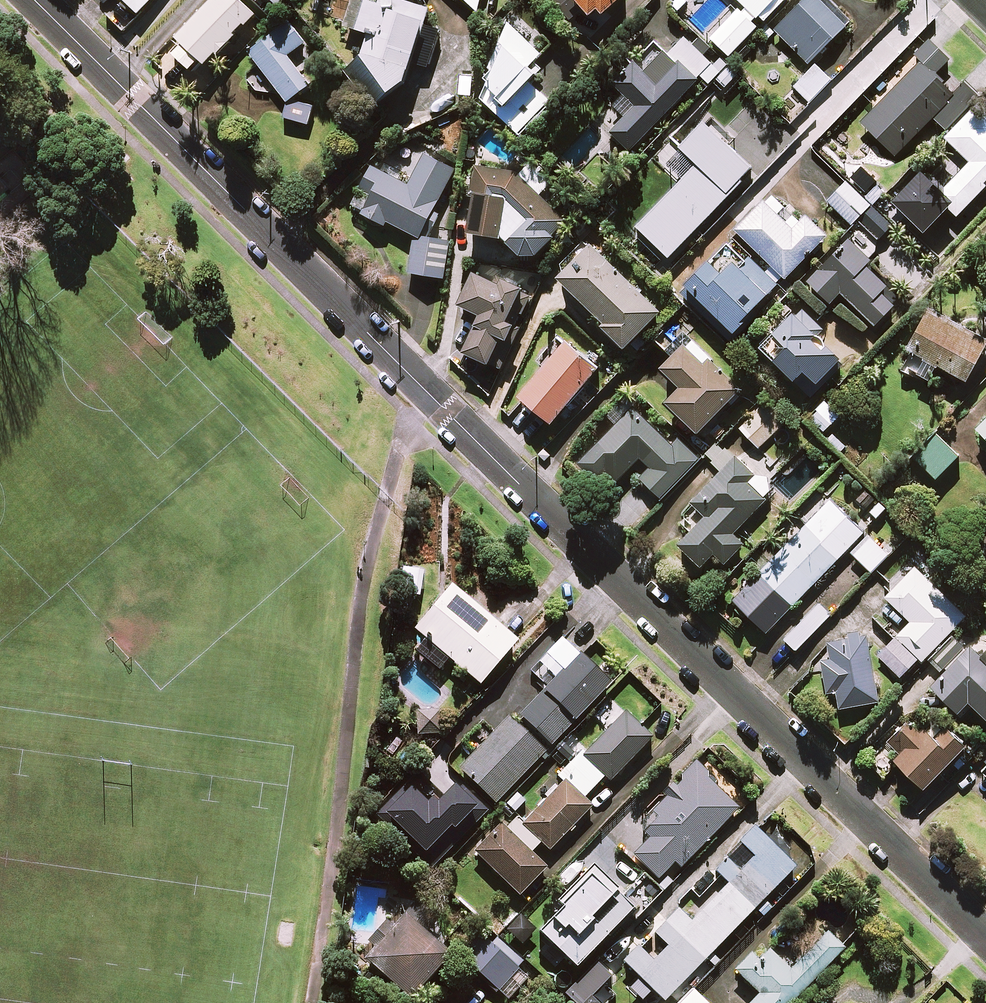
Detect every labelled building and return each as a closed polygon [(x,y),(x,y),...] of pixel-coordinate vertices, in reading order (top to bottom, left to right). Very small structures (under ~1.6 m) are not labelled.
[(106,13),(124,30),(152,0),(118,0),(106,13)] [(242,0),(213,0),(179,36),(187,43),(177,54),(194,69),(203,59),(209,64),(257,13),(242,0)] [(430,7),(404,0),(378,0),(378,4),(356,0),(352,0),(346,30),(367,34),(363,54),(345,68),(377,109),(409,84),(430,7)] [(473,11),(477,0),(461,0),(473,11)] [(584,19),(593,10),(599,17),(618,0),(569,0),(584,19)] [(765,10),(762,13),(771,22),(786,6),(780,0),(755,0),(765,10)] [(823,0),(806,0),(775,30),(808,64),(848,25),(823,0)] [(289,103),(285,118),(310,125),(316,99),(301,93),(325,76),(302,46),(306,43),(290,23),(251,52),(259,63),(256,65),(254,67),(252,68),(250,71),(249,73),(248,76),(248,78),(248,81),(249,84),(250,86),(252,88),(254,90),(256,92),(258,93),(261,93),(263,94),(266,93),(269,93),(271,92),(273,90),(277,87),(289,103)] [(543,54),(514,27),(500,41),(487,81),(491,86),(481,97),(520,134),(550,102),(530,83),(541,71),(533,64),(543,54)] [(710,85),(704,91),(710,97),(706,101),(731,126),(759,98),(734,73),(728,79),(684,38),(667,56),(655,44),(616,85),(627,96),(617,107),(627,117),(612,133),(631,151),(701,77),(710,85)] [(950,60),(930,40),(915,55),(922,62),(862,122),(896,156),(934,117),(946,130),(978,97),(963,82),(960,85),(943,68),(950,60)] [(831,80),(815,65),(794,88),(810,102),(831,80)] [(980,104),(946,139),(971,163),(942,192),(926,177),(903,201),(929,227),(948,207),(957,216),(985,187),(985,109),(980,104)] [(700,156),(637,218),(669,250),(755,164),(704,114),(681,137),(700,156)] [(444,214),(436,210),(456,169),(425,154),(410,185),(372,166),(352,208),(385,225),(387,221),(415,235),(409,272),(445,278),(451,240),(439,237),(443,231),(437,228),(444,214)] [(500,240),(523,260),(541,259),(572,225),(521,178),(518,171),(477,166),(475,186),(474,187),(469,237),(500,240)] [(882,182),(866,166),(854,177),(870,194),(882,182)] [(871,205),(848,182),(828,201),(852,225),(871,205)] [(799,222),(771,194),(736,230),(785,278),(826,236),(805,215),(799,222)] [(879,240),(892,226),(873,207),(859,221),(879,240)] [(871,259),(850,239),(809,282),(831,303),(841,292),(875,325),(896,304),(884,292),(889,288),(865,264),(871,259)] [(661,312),(592,243),(559,276),(605,323),(603,325),(625,348),(661,312)] [(778,284),(749,257),(740,267),(735,262),(723,275),(710,262),(688,286),(735,331),(778,284)] [(531,295),(476,271),(461,305),(482,314),(465,352),(500,367),(531,295)] [(822,328),(798,305),(760,344),(796,379),(813,396),(843,366),(814,336),(822,328)] [(929,310),(899,367),(927,382),(937,363),(966,378),(985,340),(929,310)] [(740,388),(673,322),(655,340),(673,357),(662,368),(682,387),(668,402),(697,431),(740,388)] [(601,365),(570,339),(521,395),(553,422),(601,365)] [(748,411),(752,416),(740,427),(758,447),(788,419),(770,399),(763,406),(759,401),(748,411)] [(839,414),(824,401),(810,418),(825,431),(839,414)] [(672,443),(634,407),(581,462),(589,469),(615,483),(640,456),(651,467),(641,478),(662,498),(700,457),(678,437),(672,443)] [(975,429),(985,439),(985,417),(975,429)] [(958,454),(936,433),(914,457),(936,478),(958,454)] [(704,456),(720,471),(691,502),(705,515),(678,544),(701,565),(713,552),(724,562),(743,542),(732,533),(765,498),(747,481),(754,473),(736,455),(733,458),(717,442),(704,456)] [(807,524),(804,527),(788,543),(733,599),(766,631),(863,531),(820,490),(797,514),(807,524)] [(888,555),(869,535),(851,551),(870,571),(888,555)] [(965,615),(915,566),(885,596),(910,621),(878,654),(900,675),(919,656),(921,659),(965,615)] [(414,629),(424,637),(407,657),(433,679),(450,659),(480,684),(516,640),(450,586),(414,629)] [(831,615),(818,603),(784,638),(797,651),(831,615)] [(877,700),(867,634),(827,640),(830,658),(821,659),(826,692),(836,690),(839,706),(877,700)] [(609,683),(561,639),(531,671),(547,686),(519,716),(550,746),(609,683)] [(981,656),(970,645),(931,684),(957,710),(968,699),(985,716),(985,650),(981,656)] [(438,711),(417,711),(417,734),(438,734),(438,711)] [(651,738),(624,711),(559,777),(564,782),(524,822),(514,812),(475,851),(518,894),(546,866),(530,851),(540,841),(549,850),(592,806),(583,798),(605,776),(609,780),(651,738)] [(545,751),(514,722),(508,716),(459,769),(496,803),(545,751)] [(945,723),(941,727),(934,720),(925,728),(912,716),(888,740),(899,751),(893,756),(923,785),(965,743),(945,723)] [(978,766),(985,774),(985,758),(978,766)] [(738,807),(694,764),(636,825),(649,837),(633,854),(658,878),(674,861),(680,867),(738,807)] [(487,810),(457,782),(432,807),(407,782),(374,816),(429,870),(487,810)] [(754,908),(763,917),(773,907),(764,897),(787,874),(796,882),(802,875),(754,827),(714,868),(728,882),(719,891),(713,885),(700,898),(702,900),(691,911),(695,915),(689,920),(678,909),(640,948),(639,946),(624,961),(663,1000),(754,908)] [(633,906),(593,866),(559,901),(563,905),(539,929),(575,965),(633,906)] [(451,951),(407,911),(365,957),(409,997),(451,951)] [(534,929),(518,912),(504,925),(520,943),(534,929)] [(500,948),(482,931),(460,955),(508,999),(528,977),(517,967),(523,961),(504,944),(500,948)] [(845,944),(831,931),(792,972),(768,949),(758,960),(751,953),(735,970),(759,993),(749,1002),(789,1002),(845,944)] [(596,961),(566,993),(576,1002),(607,1002),(618,991),(606,980),(611,975),(596,961)] [(692,989),(678,1002),(706,1002),(692,989)]
